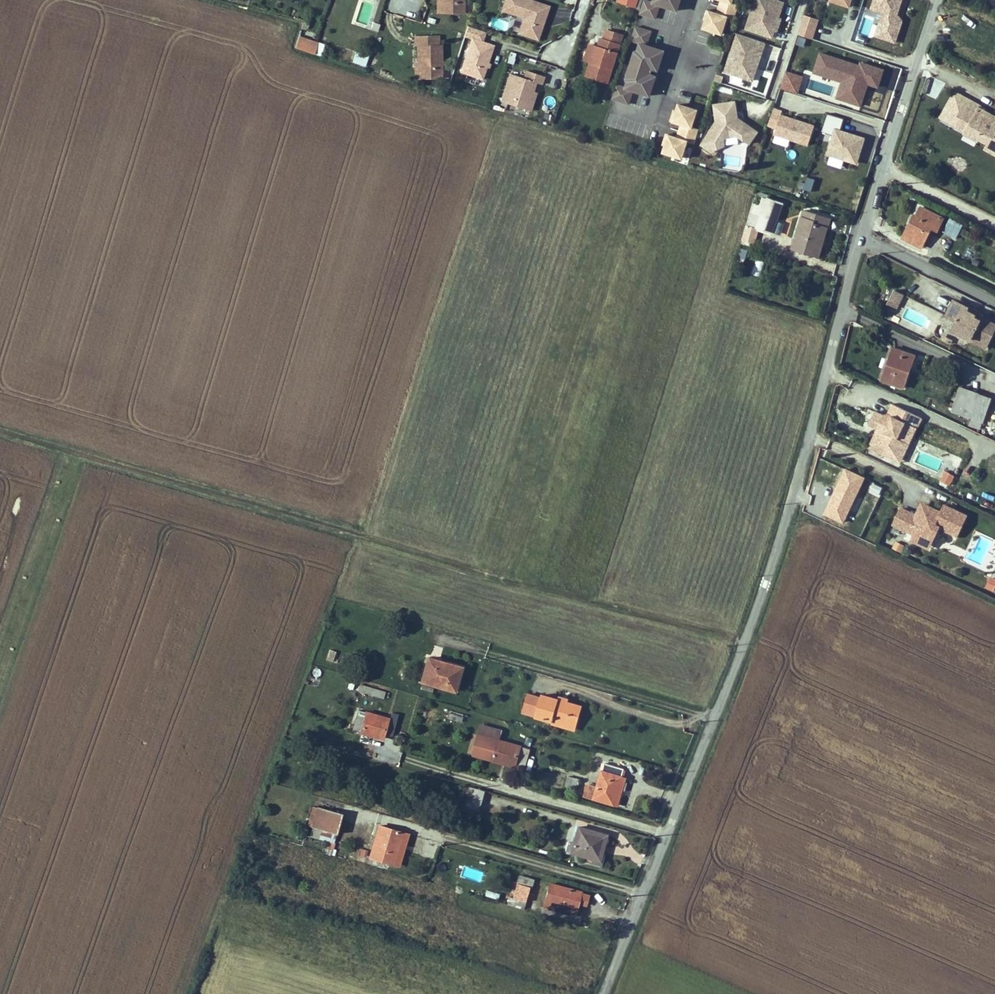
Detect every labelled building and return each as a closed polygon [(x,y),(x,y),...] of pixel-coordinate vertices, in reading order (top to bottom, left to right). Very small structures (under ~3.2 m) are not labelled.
[(443,15),(464,15),(464,0),(443,0),(443,15)] [(549,6),(532,0),(506,0),(502,10),(525,18),(519,33),(538,39),(549,6)] [(617,3),(636,9),(636,8),(639,0),(618,0),(617,3)] [(682,0),(645,0),(640,15),(656,20),(660,7),(678,13),(682,0)] [(733,0),(717,0),(722,2),(717,15),(707,12),(705,16),(708,17),(706,23),(704,30),(722,35),(727,19),(734,21),(739,6),(732,4),(733,0)] [(774,0),(756,0),(747,30),(770,38),(773,31),(775,31),(779,18),(784,3),(774,0)] [(871,5),(883,9),(876,32),(899,39),(906,18),(900,12),(903,0),(873,0),(871,5)] [(804,15),(798,34),(813,39),(819,20),(804,15)] [(489,26),(503,31),(506,22),(492,17),(489,26)] [(372,30),(377,32),(380,25),(374,23),(372,30)] [(472,40),(483,43),(487,33),(468,27),(465,37),(472,40)] [(659,72),(665,53),(647,47),(651,33),(636,28),(625,61),(653,70),(652,71),(656,72),(657,71),(659,72)] [(602,39),(618,45),(621,36),(605,30),(602,39)] [(765,44),(738,35),(725,73),(752,82),(755,73),(753,73),(760,52),(762,53),(765,44)] [(318,43),(297,36),(294,48),(314,54),(318,43)] [(438,36),(415,36),(415,46),(419,46),(419,65),(423,65),(424,82),(442,81),(441,47),(439,47),(438,36)] [(598,48),(595,47),(590,64),(585,78),(608,85),(621,46),(618,45),(602,39),(601,39),(598,48)] [(461,73),(482,80),(493,47),(483,43),(472,40),(461,73)] [(324,45),(318,43),(314,54),(321,56),(324,45)] [(589,45),(584,62),(590,64),(595,47),(589,45)] [(770,46),(767,55),(776,58),(779,49),(770,46)] [(365,67),(368,57),(355,52),(351,63),(365,67)] [(755,73),(762,53),(760,52),(753,73),(755,73)] [(865,65),(821,53),(816,72),(844,81),(840,95),(866,103),(872,84),(882,87),(887,68),(866,61),(865,65)] [(657,78),(659,72),(657,71),(656,72),(652,71),(653,70),(625,61),(623,68),(651,76),(655,77),(655,78),(657,78)] [(375,66),(369,64),(367,70),(374,72),(375,66)] [(423,65),(419,65),(416,66),(416,82),(424,82),(423,65)] [(650,98),(657,78),(655,78),(655,77),(651,76),(623,68),(612,101),(629,106),(633,92),(650,98)] [(534,93),(537,85),(543,86),(545,77),(526,71),(524,79),(509,75),(501,102),(532,112),(537,94),(534,93)] [(785,72),(780,88),(799,94),(805,78),(785,72)] [(716,74),(714,81),(722,83),(724,77),(716,74)] [(994,122),(994,117),(979,108),(980,106),(967,98),(957,115),(961,118),(970,123),(965,131),(964,134),(977,141),(983,131),(993,137),(989,144),(994,148),(994,125),(994,124),(994,122)] [(738,120),(736,104),(715,107),(717,123),(702,146),(714,154),(716,151),(725,147),(724,140),(739,138),(750,145),(758,134),(738,120)] [(663,155),(682,161),(687,144),(694,146),(699,131),(691,129),(697,112),(678,106),(676,113),(674,119),(672,118),(671,123),(681,126),(677,140),(666,136),(665,141),(667,141),(665,147),(663,155)] [(846,120),(828,114),(822,132),(833,135),(827,152),(862,163),(869,139),(843,131),(846,120)] [(818,126),(783,115),(777,134),(812,145),(818,126)] [(965,131),(970,123),(961,118),(957,127),(965,131)] [(989,144),(987,148),(994,153),(994,148),(989,144)] [(812,192),(813,182),(799,180),(798,190),(812,192)] [(755,195),(751,204),(758,206),(761,197),(755,195)] [(776,210),(765,206),(752,246),(761,249),(762,244),(766,245),(770,230),(773,218),(791,224),(796,207),(780,201),(776,210)] [(937,230),(943,218),(921,207),(916,216),(914,215),(903,238),(922,247),(931,228),(937,230)] [(841,222),(818,216),(807,253),(824,259),(833,231),(837,233),(841,222)] [(787,236),(791,224),(773,218),(770,230),(787,236)] [(956,238),(963,225),(950,218),(943,232),(956,238)] [(829,260),(837,233),(833,231),(824,259),(829,260)] [(744,262),(747,251),(740,248),(736,260),(744,262)] [(761,272),(764,263),(755,260),(752,269),(761,272)] [(895,308),(902,294),(895,290),(888,304),(895,308)] [(981,318),(980,317),(979,319),(973,316),(974,314),(966,310),(968,308),(953,301),(946,316),(957,321),(952,331),(986,347),(994,328),(994,325),(981,318)] [(981,318),(982,315),(968,308),(966,310),(974,314),(973,316),(979,319),(980,317),(981,318)] [(892,358),(895,349),(890,348),(879,379),(884,381),(887,372),(885,372),(890,357),(892,358)] [(903,387),(914,356),(895,349),(892,358),(890,357),(885,372),(887,372),(884,381),(903,387)] [(970,418),(979,394),(960,387),(951,411),(970,418)] [(983,422),(992,399),(979,394),(970,418),(983,422)] [(898,438),(905,423),(917,428),(922,418),(892,404),(887,414),(883,415),(874,411),(870,420),(881,426),(880,428),(882,434),(875,450),(887,456),(890,449),(892,450),(897,449),(898,446),(898,438)] [(875,450),(882,434),(880,428),(881,426),(870,420),(868,425),(877,429),(868,447),(875,450)] [(901,462),(917,428),(905,423),(898,438),(898,446),(897,449),(892,450),(890,449),(887,456),(901,462)] [(842,526),(865,478),(844,469),(822,516),(842,526)] [(949,485),(954,476),(945,471),(940,480),(949,485)] [(930,509),(921,504),(916,516),(925,520),(930,509)] [(957,536),(966,516),(944,505),(941,512),(931,508),(930,509),(925,520),(916,516),(901,508),(893,524),(914,534),(911,540),(918,543),(923,534),(933,539),(939,527),(957,536)] [(928,548),(933,539),(923,534),(918,543),(928,548)] [(900,553),(904,546),(895,542),(892,549),(900,553)] [(994,588),(994,580),(991,578),(987,587),(994,590),(994,588)] [(329,648),(325,658),(332,661),(335,650),(329,648)] [(429,654),(421,679),(454,689),(459,674),(451,671),(454,661),(429,654)] [(406,673),(411,659),(401,656),(396,670),(406,673)] [(462,664),(454,661),(451,671),(459,674),(462,664)] [(359,683),(357,690),(383,698),(385,691),(359,683)] [(544,696),(530,692),(525,710),(557,719),(557,717),(580,724),(585,705),(545,692),(544,696)] [(363,707),(357,727),(389,737),(395,717),(363,707)] [(557,719),(556,722),(578,729),(580,724),(557,717),(557,719)] [(498,737),(492,755),(522,765),(529,746),(498,737)] [(591,796),(600,799),(620,806),(620,805),(629,779),(631,771),(611,764),(603,789),(594,786),(591,796)] [(629,779),(620,805),(625,806),(633,780),(629,779)] [(490,792),(475,788),(470,807),(484,812),(490,792)] [(327,804),(320,825),(344,833),(350,812),(327,804)] [(342,840),(344,833),(320,825),(317,833),(342,840)] [(385,826),(376,857),(399,864),(406,842),(412,844),(415,835),(409,833),(385,826)] [(572,854),(577,855),(606,864),(611,850),(613,850),(616,840),(585,829),(580,847),(575,845),(573,850),(572,854)] [(412,844),(406,842),(399,864),(405,866),(412,844)] [(522,893),(518,892),(514,907),(530,912),(538,887),(525,883),(522,893)] [(556,886),(549,908),(582,919),(586,905),(587,902),(588,899),(589,897),(556,886)] [(596,901),(588,899),(587,902),(586,905),(594,908),(596,901)]
